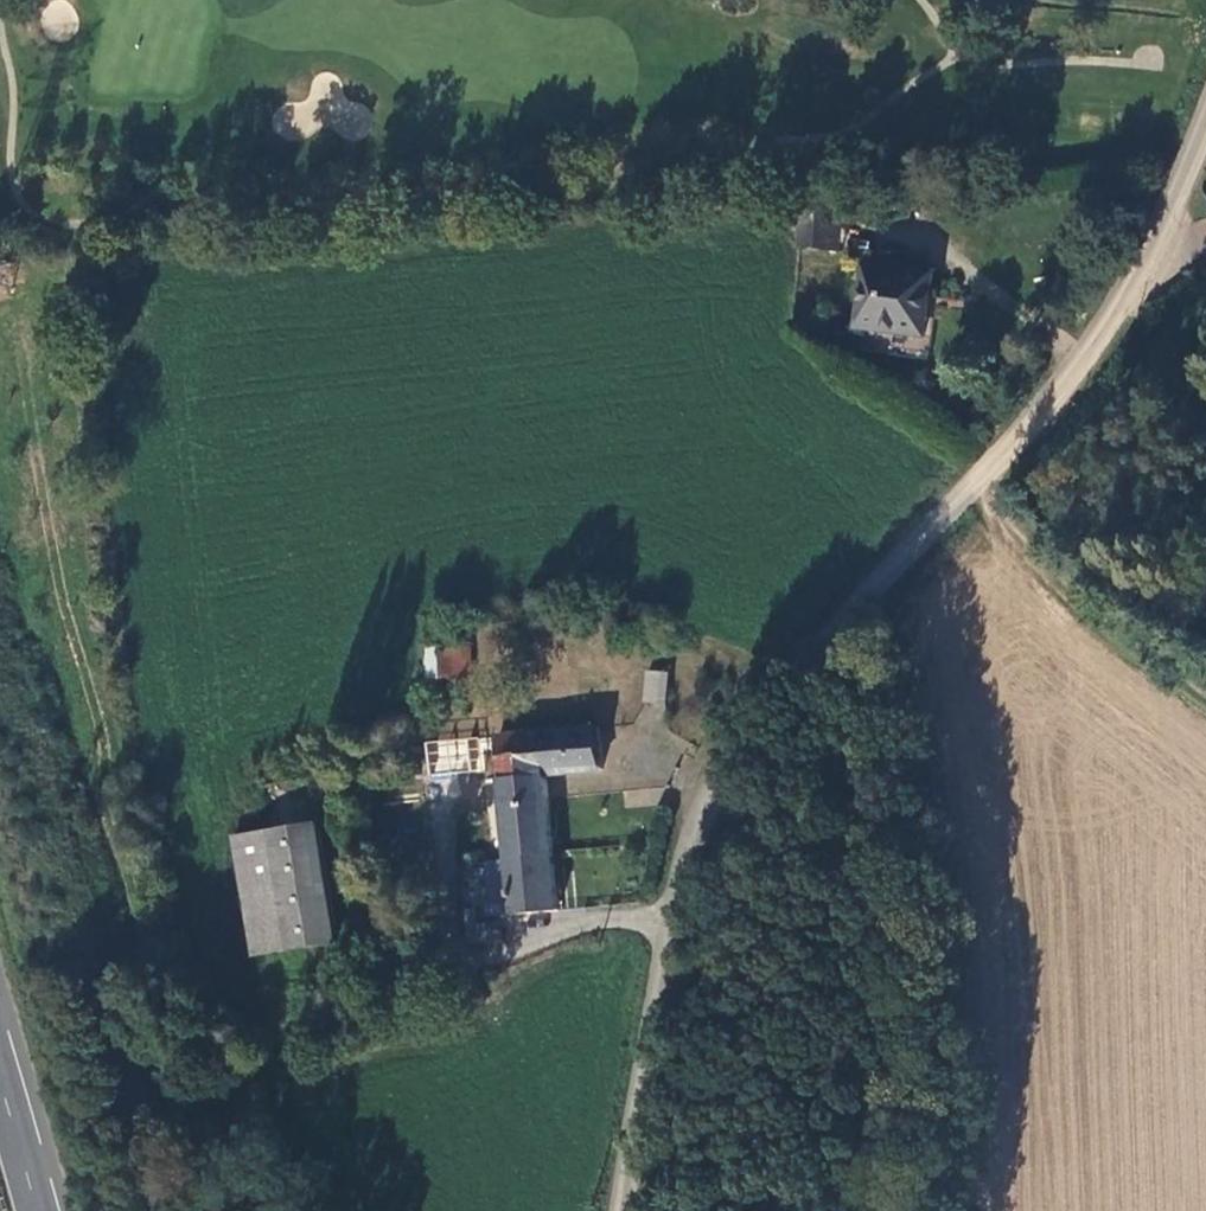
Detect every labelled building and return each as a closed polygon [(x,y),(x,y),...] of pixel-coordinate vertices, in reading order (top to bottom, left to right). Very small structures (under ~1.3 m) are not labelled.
[(844,197),(805,199),(804,202),(805,202),(805,203),(806,203),(807,204),(807,205),(807,206),(807,207),(806,207),(806,208),(805,208),(804,208),(801,250),(842,253),(844,197)] [(868,266),(860,326),(926,335),(934,274),(868,266)] [(471,646),(429,648),(430,680),(473,679),(471,646)] [(649,670),(645,703),(668,705),(672,672),(649,670)] [(529,735),(497,738),(502,780),(547,777),(601,771),(601,728),(529,735)] [(423,741),(427,776),(490,769),(486,734),(423,741)] [(554,853),(550,804),(547,777),(502,780),(509,857),(541,854),(554,853)] [(318,826),(266,833),(237,838),(257,955),(338,942),(318,826)] [(541,854),(509,857),(512,884),(515,915),(559,911),(554,853),(541,854)] [(512,884),(509,857),(489,859),(493,915),(515,915),(512,884)]
